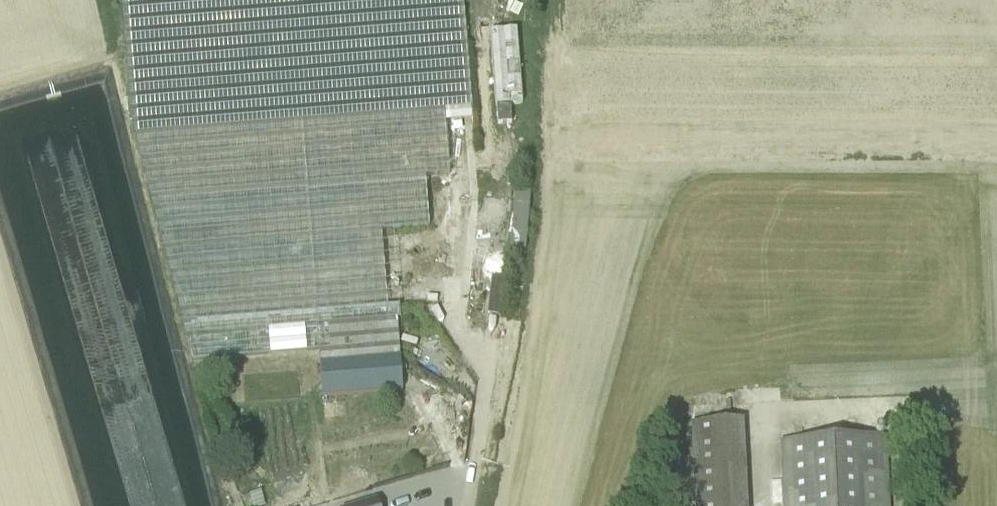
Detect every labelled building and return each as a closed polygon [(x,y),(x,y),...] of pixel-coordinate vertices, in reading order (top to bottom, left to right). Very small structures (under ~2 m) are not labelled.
[(131,123),(192,362),(319,352),(323,397),(402,391),(398,335),(397,323),(397,321),(399,321),(398,307),(387,307),(381,232),(430,228),(425,176),(450,174),(445,123),(473,121),(471,101),(463,0),(122,0),(131,123)] [(494,33),(490,34),(496,107),(497,125),(512,124),(510,106),(522,105),(517,31),(494,33)] [(528,193),(512,192),(511,248),(527,249),(528,193)] [(726,423),(693,424),(697,505),(730,505),(726,423)] [(783,443),(785,505),(888,505),(884,438),(857,439),(856,430),(849,430),(849,440),(783,443)]
